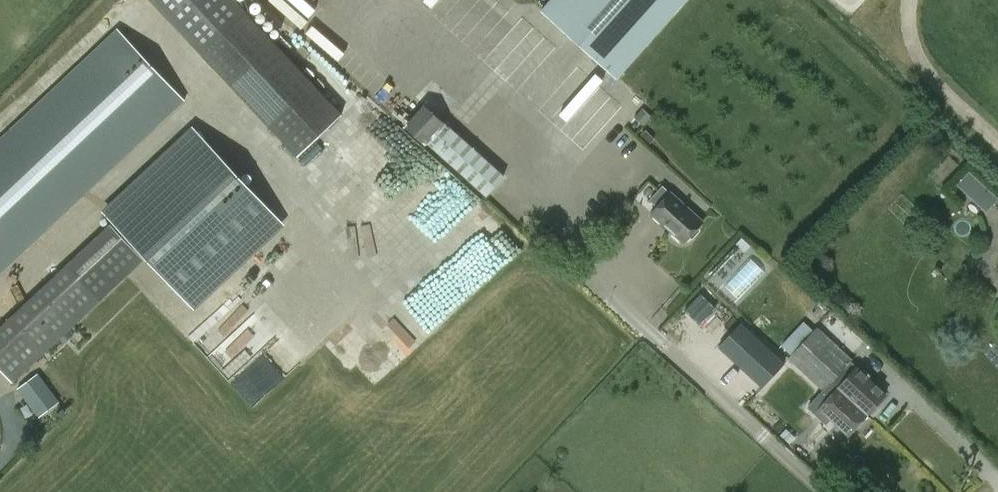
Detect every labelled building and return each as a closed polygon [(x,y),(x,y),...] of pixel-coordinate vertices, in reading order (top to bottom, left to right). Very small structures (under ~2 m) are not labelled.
[(688,0),(550,0),(541,10),(617,79),(688,0)] [(298,153),(344,111),(248,7),(201,50),(298,153)] [(118,29),(0,140),(0,275),(186,101),(118,29)] [(543,108),(596,156),(635,114),(613,93),(618,87),(588,60),(543,108)] [(444,123),(443,124),(424,108),(405,129),(424,146),(425,144),(485,197),(504,176),(444,123)] [(641,111),(634,118),(643,125),(651,117),(642,109),(641,111)] [(189,131),(104,211),(193,306),(278,226),(189,131)] [(978,181),(966,193),(986,212),(997,199),(978,181)] [(662,187),(650,200),(657,207),(651,214),(683,243),(702,222),(662,187)] [(144,260),(111,225),(0,328),(0,370),(12,383),(144,260)] [(757,253),(726,282),(738,295),(769,266),(757,253)] [(821,391),(830,381),(848,362),(851,360),(817,328),(814,330),(804,322),(782,345),(792,355),(788,359),(821,391)] [(784,362),(741,323),(718,348),(761,387),(784,362)] [(848,362),(830,381),(838,388),(867,416),(885,396),(856,368),(848,362)] [(794,368),(764,399),(791,425),(821,394),(794,368)] [(36,412),(57,393),(36,371),(16,390),(36,412)] [(867,416),(838,388),(819,409),(814,413),(826,424),(830,419),(848,436),(867,416)] [(790,444),(796,438),(786,429),(781,436),(790,444)]
